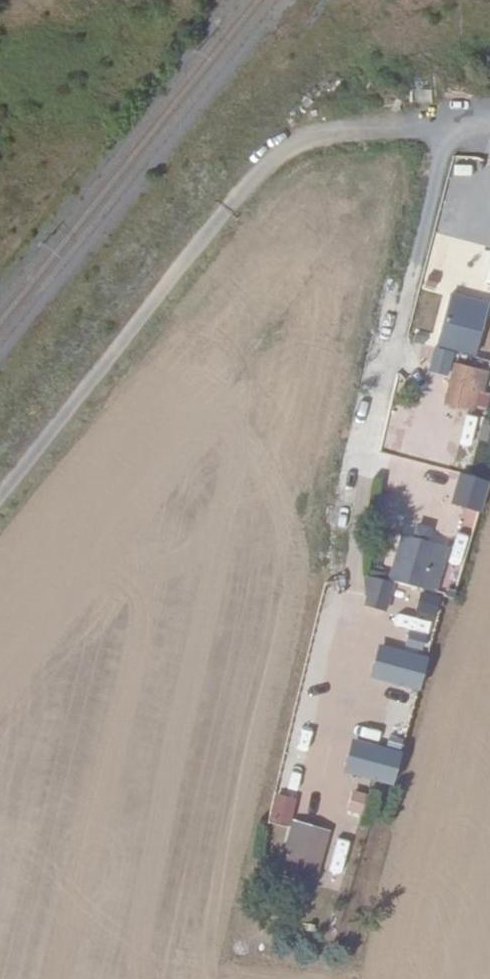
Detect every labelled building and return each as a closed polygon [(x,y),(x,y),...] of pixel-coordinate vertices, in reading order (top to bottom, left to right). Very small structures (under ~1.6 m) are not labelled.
[(439,344),(482,354),(489,316),(489,298),(451,290),(439,344)] [(431,368),(451,374),(457,349),(437,344),(431,368)] [(445,404),(464,408),(458,432),(488,439),(489,429),(489,423),(484,421),(489,395),(489,368),(456,360),(445,404)] [(426,451),(426,437),(398,436),(397,450),(426,451)] [(422,466),(419,479),(448,486),(451,473),(422,466)] [(489,491),(489,481),(465,471),(453,500),(482,511),(489,491)] [(469,552),(477,521),(462,518),(455,548),(469,552)] [(440,590),(452,544),(403,531),(391,578),(440,590)] [(370,574),(363,605),(390,610),(396,579),(370,574)] [(376,681),(429,684),(431,650),(378,647),(376,681)] [(346,769),(397,785),(408,751),(356,736),(346,769)] [(364,812),(370,792),(354,787),(349,808),(364,812)] [(296,819),(280,871),(318,882),(334,830),(296,819)]
